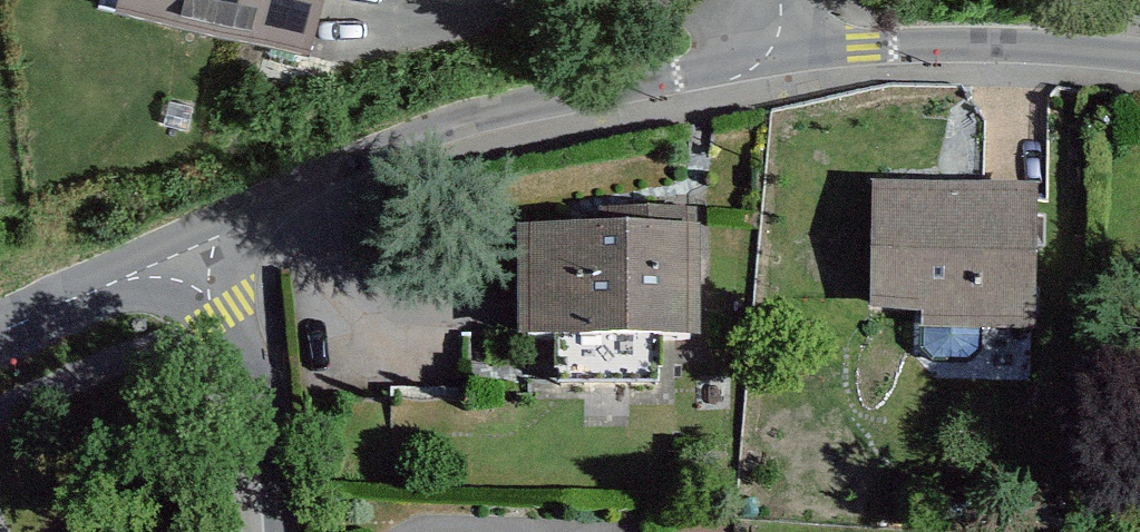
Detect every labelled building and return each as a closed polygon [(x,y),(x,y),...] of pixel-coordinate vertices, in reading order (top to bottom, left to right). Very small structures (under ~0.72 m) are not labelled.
[(322,0),(121,0),(311,47),(322,0)] [(938,203),(882,202),(880,316),(931,317),(930,336),(1042,338),(1045,202),(986,201),(986,188),(939,187),(938,203)] [(702,225),(519,225),(519,335),(702,336),(702,225)]
